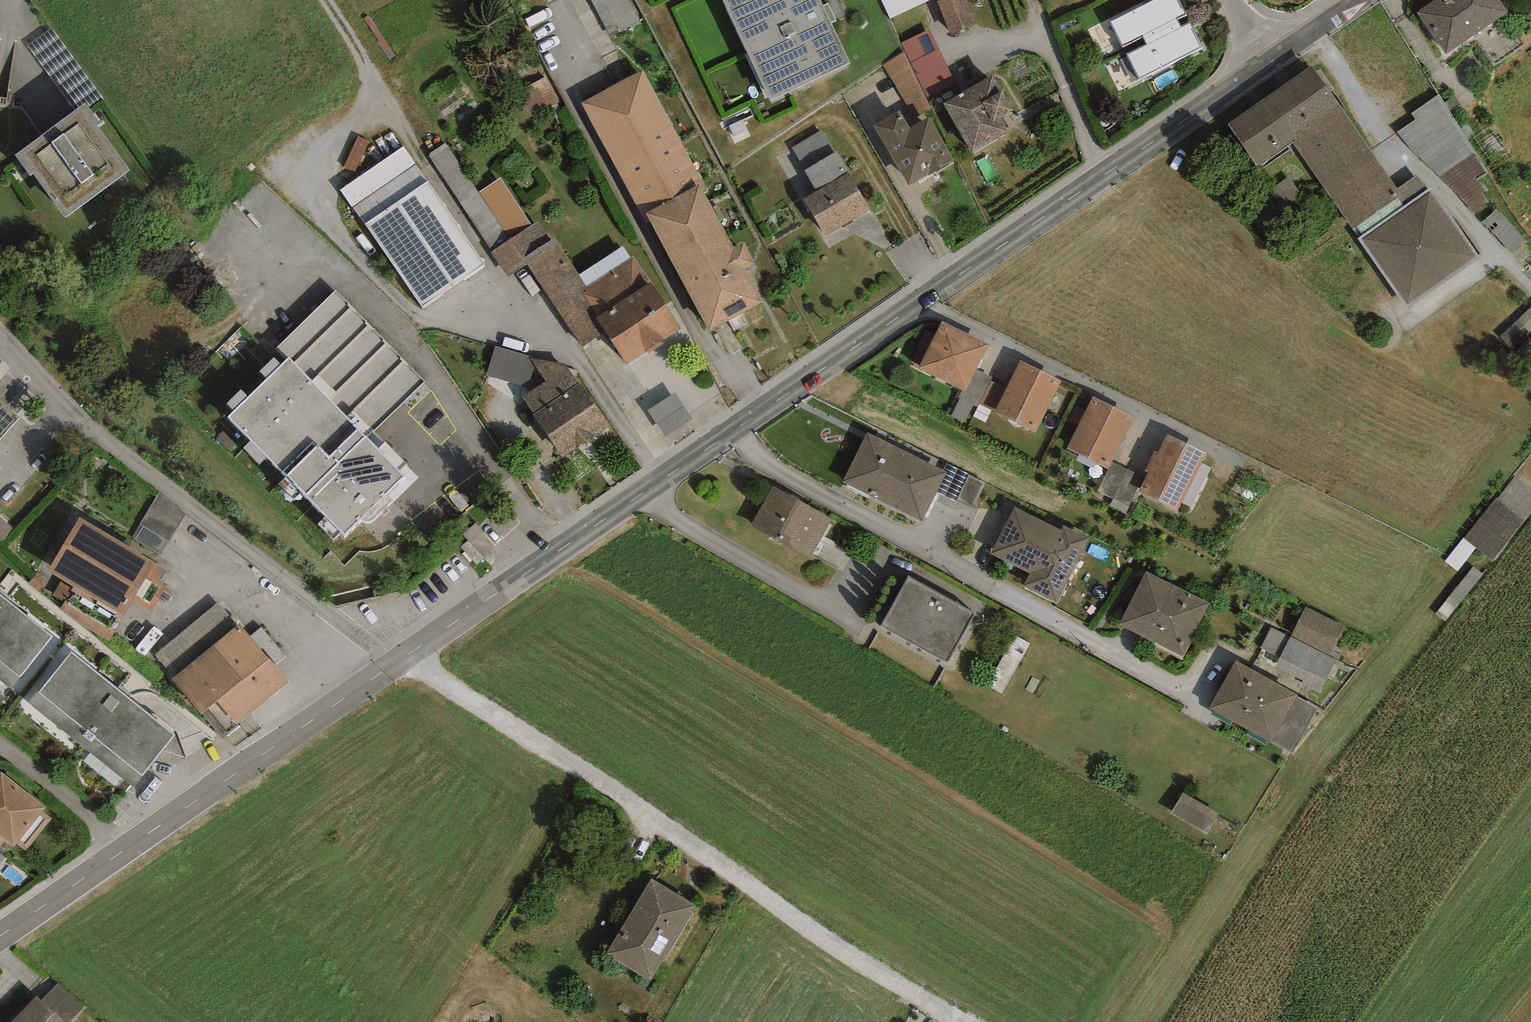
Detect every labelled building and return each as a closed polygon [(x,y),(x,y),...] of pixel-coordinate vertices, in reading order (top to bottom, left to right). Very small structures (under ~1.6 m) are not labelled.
[(629,0),(593,0),(615,41),(643,27),(629,0)] [(820,0),(723,0),(771,100),(849,63),(830,22),(822,6),(820,0)] [(931,0),(882,0),(891,19),(931,0)] [(966,0),(939,0),(938,0),(936,1),(950,35),(977,24),(966,0)] [(1177,18),(1185,14),(1178,0),(1155,0),(1110,22),(1123,46),(1142,35),(1177,18)] [(1508,12),(1500,0),(1436,0),(1417,13),(1446,54),(1508,12)] [(828,3),(822,6),(830,22),(836,20),(828,3)] [(1126,54),(1139,79),(1203,46),(1190,22),(1181,27),(1177,18),(1142,35),(1147,44),(1126,54)] [(956,83),(930,29),(902,43),(928,97),(956,83)] [(914,118),(931,108),(905,53),(884,66),(914,118)] [(1353,229),(1402,195),(1313,66),(1228,125),(1257,166),(1261,163),(1262,164),(1293,143),(1353,229)] [(708,191),(644,70),(582,103),(647,224),(651,222),(710,331),(763,302),(746,269),(756,263),(744,242),(734,247),(705,193),(708,191)] [(994,75),(944,103),(973,153),(1009,132),(1008,129),(1008,128),(1003,118),(1015,111),(994,75)] [(1414,153),(1440,177),(1475,152),(1439,94),(1412,113),(1415,119),(1397,132),(1414,153)] [(33,173),(66,218),(130,170),(97,126),(99,124),(85,103),(15,155),(30,176),(33,173)] [(909,186),(954,160),(929,116),(909,127),(899,110),(873,125),(909,186)] [(805,169),(835,153),(822,131),(793,147),(805,169)] [(492,251),(531,225),(500,178),(479,192),(446,143),(428,154),(492,251)] [(365,224),(428,181),(404,146),(341,190),(365,224)] [(825,236),(870,210),(836,152),(835,153),(805,169),(816,191),(804,199),(825,236)] [(1488,173),(1475,152),(1440,177),(1474,213),(1489,203),(1483,194),(1488,191),(1480,181),(1479,182),(1478,180),(1488,173)] [(423,307),(485,264),(428,181),(365,224),(423,307)] [(1431,189),(1359,239),(1407,307),(1479,257),(1431,189)] [(1495,234),(1512,253),(1525,241),(1497,210),(1482,222),(1495,234)] [(524,258),(551,240),(538,221),(531,225),(492,251),(490,252),(508,278),(528,265),(526,262),(524,258)] [(526,262),(528,265),(583,347),(605,332),(596,318),(599,316),(584,294),(587,291),(585,288),(587,287),(579,275),(554,238),(551,240),(524,258),(526,262)] [(587,287),(631,257),(623,246),(579,275),(587,287)] [(627,364),(682,328),(634,256),(631,257),(587,287),(585,288),(587,291),(584,294),(599,316),(596,318),(605,332),(627,364)] [(234,411),(228,418),(251,441),(243,448),(259,464),(267,456),(286,476),(278,484),(294,501),(301,494),(323,516),(315,523),(333,541),(341,534),(345,538),(361,522),(366,526),(392,501),(386,495),(405,477),(399,471),(406,465),(386,443),(378,450),(365,437),(422,382),(336,293),(281,347),(291,357),(281,366),(274,359),(262,371),(270,379),(249,399),(241,391),(227,404),(234,411)] [(1500,336),(1512,349),(1530,331),(1530,308),(1500,336)] [(988,346),(941,322),(919,368),(963,390),(966,391),(976,369),(988,346)] [(531,356),(496,346),(487,375),(528,387),(535,365),(530,358),(531,356)] [(533,415),(562,458),(608,425),(580,382),(579,383),(566,365),(530,358),(535,365),(546,381),(523,397),(534,414),(533,415)] [(1061,381),(1021,361),(1007,389),(995,412),(1036,432),(1061,381)] [(977,407),(979,404),(991,381),(993,378),(976,369),(966,391),(963,390),(959,397),(977,407)] [(995,412),(1007,389),(991,381),(979,404),(995,412)] [(675,394),(650,410),(666,436),(692,420),(675,394)] [(1134,418),(1092,397),(1066,449),(1108,470),(1112,462),(1134,418)] [(20,418),(0,400),(0,440),(20,418)] [(947,473),(868,433),(843,482),(922,522),(947,473)] [(1177,511),(1206,453),(1169,434),(1159,453),(1155,451),(1145,471),(1149,473),(1139,491),(1177,511)] [(1130,507),(1144,477),(1112,462),(1108,470),(1098,491),(1130,507)] [(833,520),(772,487),(750,527),(811,560),(833,520)] [(161,492),(143,522),(172,538),(189,509),(161,492)] [(1525,521),(1498,499),(1466,539),(1493,561),(1525,521)] [(1022,586),(1057,604),(1091,538),(1064,524),(1061,529),(1014,505),(988,555),(1027,575),(1022,586)] [(153,563),(80,518),(46,571),(121,618),(133,600),(152,611),(168,586),(159,580),(164,571),(153,564),(153,563)] [(1211,602),(1147,571),(1120,625),(1184,657),(1211,602)] [(977,614),(909,576),(880,627),(948,665),(977,614)] [(0,594),(0,680),(11,689),(53,637),(0,594)] [(155,655),(173,677),(237,626),(218,603),(155,655)] [(1334,651),(1344,628),(1307,608),(1291,637),(1271,627),(1262,647),(1281,656),(1275,669),(1320,693),(1339,653),(1334,651)] [(237,725),(289,682),(239,623),(237,626),(173,677),(171,679),(201,714),(217,700),(237,725)] [(173,735),(72,652),(30,704),(132,787),(173,735)] [(1318,707),(1236,661),(1209,709),(1294,756),(1318,707)] [(1,772),(0,774),(0,836),(4,839),(14,847),(45,808),(1,772)] [(1219,816),(1183,795),(1172,815),(1207,835),(1219,816)] [(696,906),(653,879),(607,953),(651,980),(696,906)] [(58,983),(42,1001),(64,1021),(69,1021),(83,1007),(58,983)] [(12,1021),(64,1021),(42,1001),(37,997),(12,1021)]
